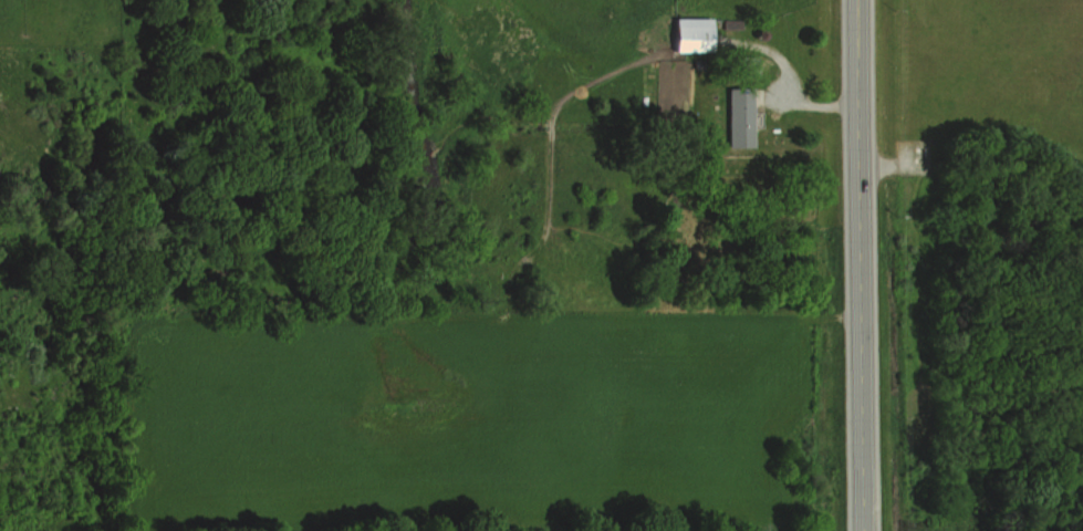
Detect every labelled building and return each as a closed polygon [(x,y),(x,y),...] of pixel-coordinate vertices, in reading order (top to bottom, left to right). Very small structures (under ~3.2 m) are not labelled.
[(667,52),(706,52),(706,17),(667,17),(667,52)] [(749,92),(724,92),(724,146),(749,146),(749,92)]
